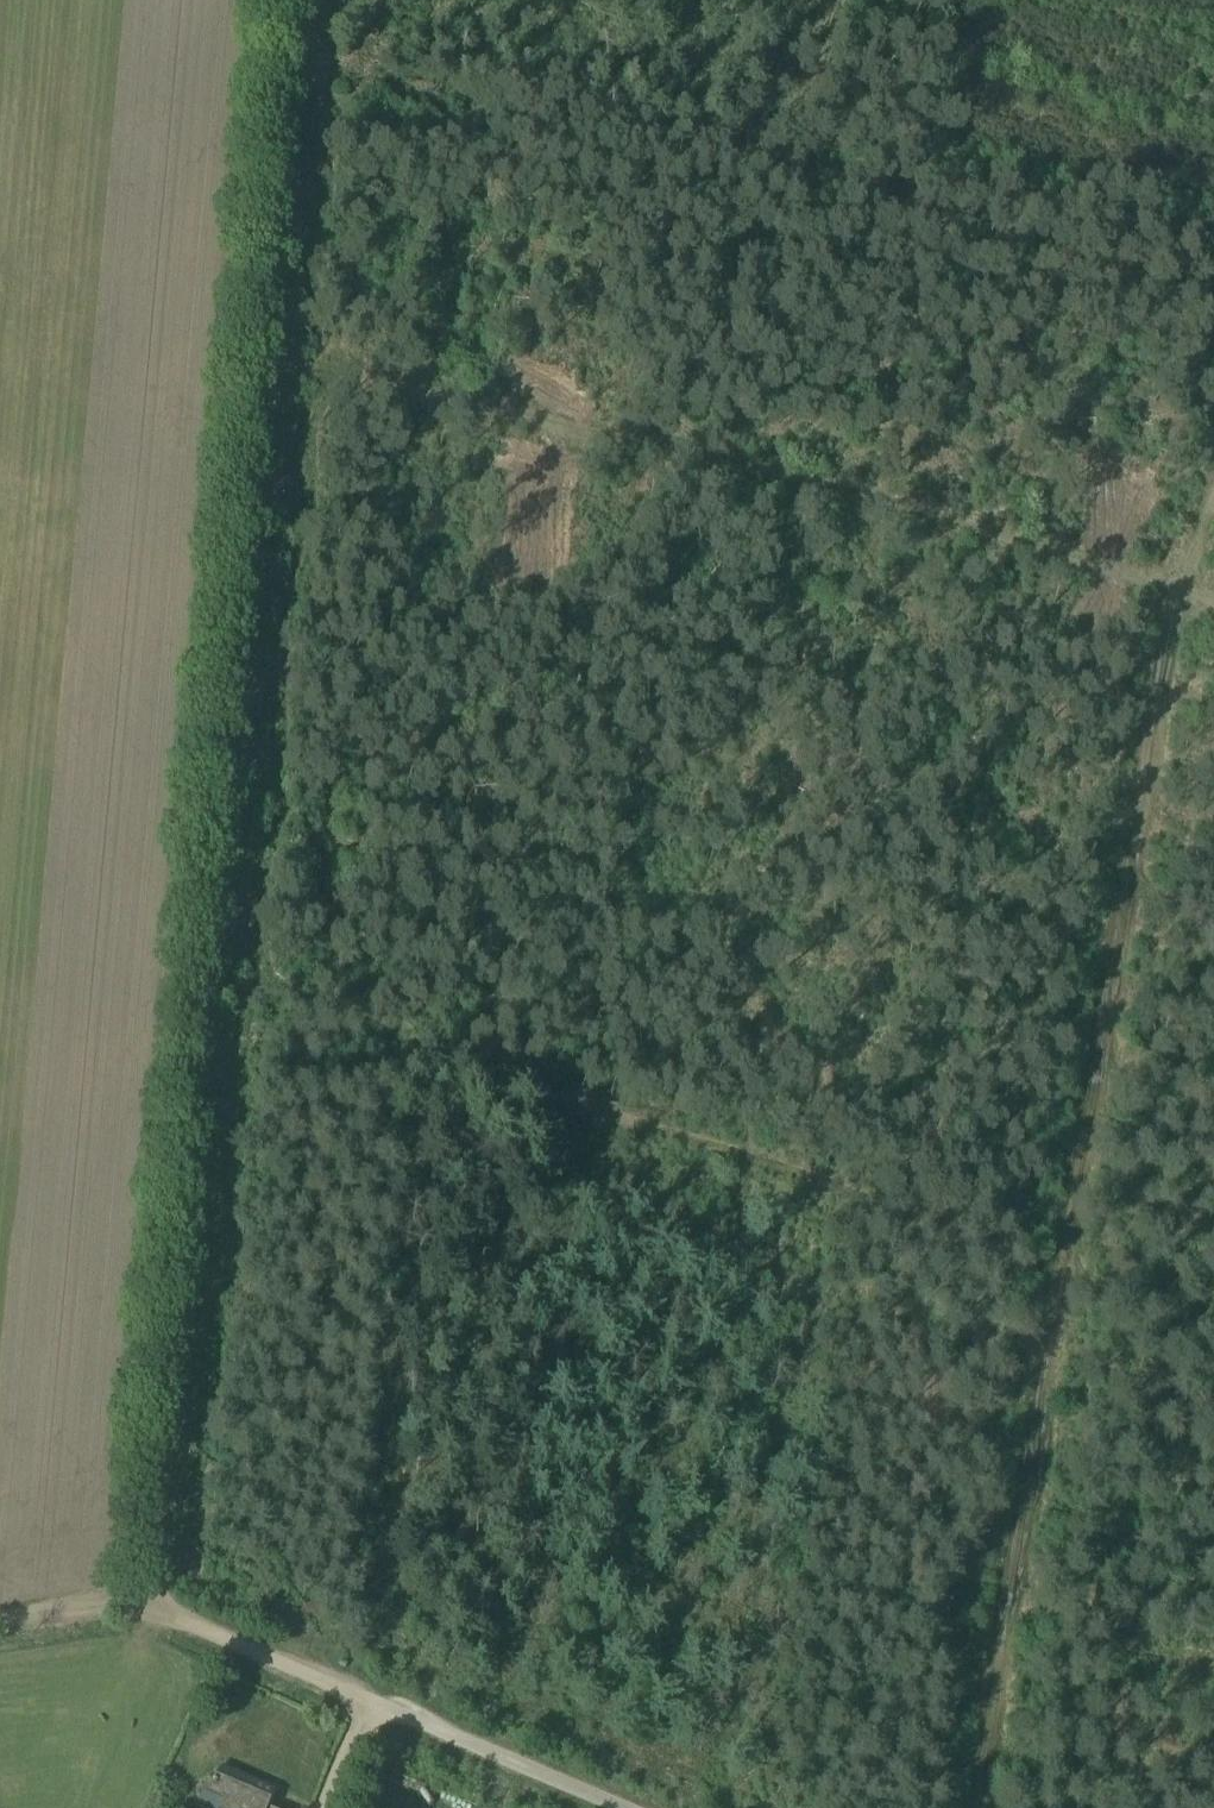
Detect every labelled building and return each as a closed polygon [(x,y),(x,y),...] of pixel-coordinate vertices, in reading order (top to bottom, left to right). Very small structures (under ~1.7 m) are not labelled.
[(197,1807),(199,1807),(270,1807),(276,1793),(255,1784),(254,1786),(244,1782),(246,1777),(222,1767),(214,1787),(207,1784),(198,1806),(197,1807)] [(154,1807),(162,1807),(166,1800),(159,1797),(154,1807)]
